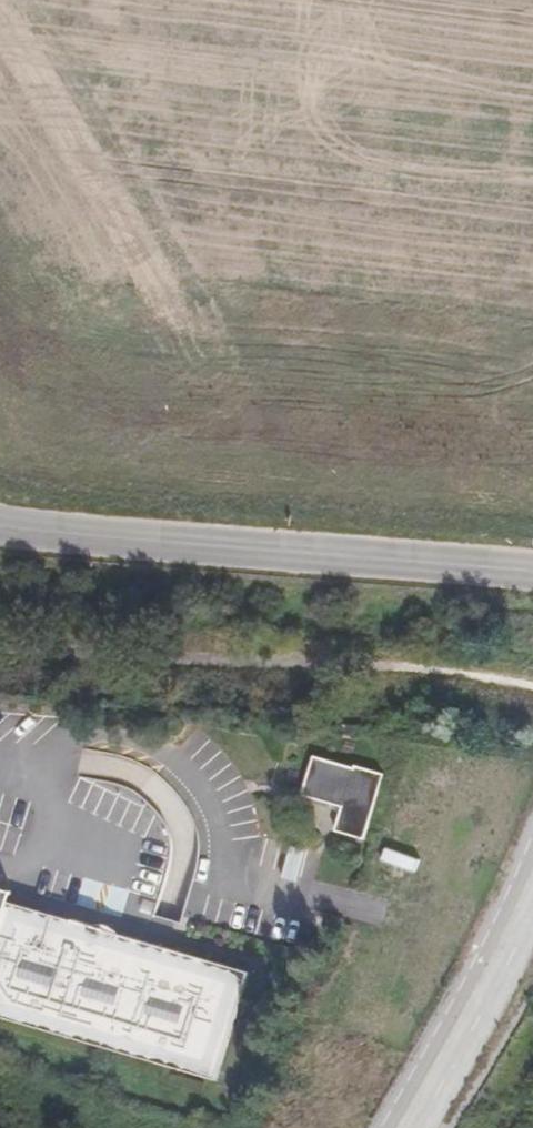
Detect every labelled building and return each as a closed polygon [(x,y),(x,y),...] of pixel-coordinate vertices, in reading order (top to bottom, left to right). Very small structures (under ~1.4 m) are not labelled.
[(352,730),(335,729),(334,742),(351,743),(352,730)] [(359,841),(379,781),(350,772),(349,775),(312,763),(302,795),(340,808),(332,833),(359,841)] [(210,1085),(241,982),(136,950),(4,911),(7,900),(0,898),(0,1022),(210,1085)]
